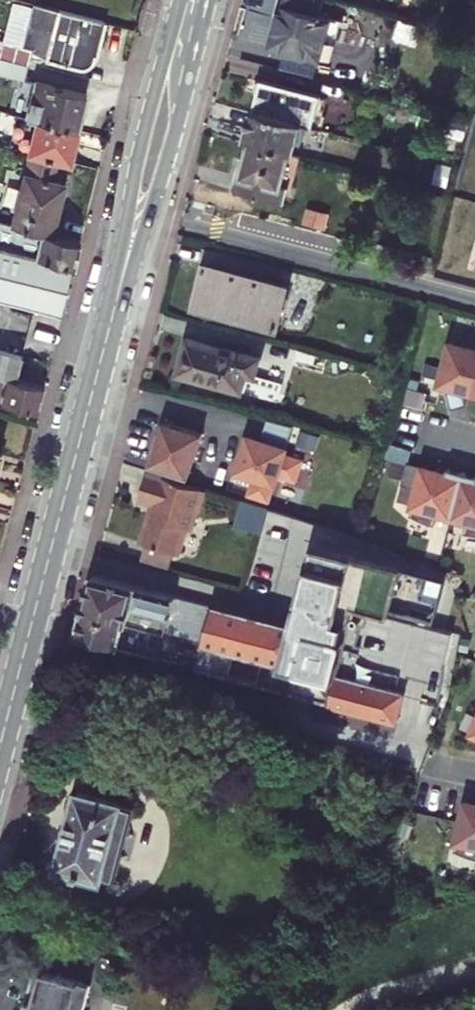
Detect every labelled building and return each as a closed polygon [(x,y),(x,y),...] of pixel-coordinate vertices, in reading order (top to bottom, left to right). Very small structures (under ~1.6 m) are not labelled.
[(330,0),(288,0),(275,45),(324,59),(335,17),(326,14),(330,0)] [(110,20),(48,4),(37,45),(0,37),(0,54),(31,62),(33,62),(36,51),(86,64),(95,62),(97,54),(101,52),(110,20)] [(31,62),(0,54),(0,72),(27,79),(31,62)] [(43,78),(34,114),(42,116),(83,126),(92,90),(43,78)] [(268,78),(259,111),(305,123),(314,126),(317,127),(326,94),(268,78)] [(260,142),(297,152),(305,123),(259,111),(252,140),(260,142)] [(42,116),(34,149),(36,150),(62,157),(74,160),(83,126),(42,116)] [(307,155),(314,126),(305,123),(297,152),(307,155)] [(294,185),(289,184),(297,152),(260,142),(256,159),(247,156),(239,187),(290,200),(294,185)] [(62,157),(36,150),(18,222),(62,232),(65,217),(60,216),(69,180),(57,178),(62,157)] [(80,262),(86,238),(62,232),(18,222),(0,217),(0,242),(80,262)] [(67,312),(80,262),(0,242),(0,295),(67,312)] [(281,332),(292,288),(210,267),(198,310),(281,332)] [(456,339),(445,380),(450,381),(450,380),(463,378),(466,384),(466,385),(474,388),(474,344),(456,339)] [(252,373),(261,375),(265,360),(191,341),(182,375),(247,392),(252,373)] [(19,376),(25,353),(0,346),(0,371),(19,376)] [(19,376),(0,371),(0,398),(40,409),(47,383),(19,376)] [(299,424),(273,417),(266,439),(253,435),(242,470),(258,475),(252,494),(275,501),(283,475),(294,478),(307,465),(309,457),(290,452),(299,424)] [(153,462),(193,475),(207,430),(167,418),(164,427),(163,427),(155,452),(157,452),(153,462)] [(307,465),(294,478),(302,480),(307,465)] [(209,491),(210,485),(153,467),(151,473),(209,491)] [(457,517),(469,472),(453,468),(452,473),(427,467),(415,516),(419,519),(425,521),(427,522),(432,524),(435,525),(439,526),(442,514),(457,517)] [(469,472),(457,517),(472,521),(469,533),(474,535),(474,474),(469,472)] [(209,491),(151,473),(145,493),(158,497),(143,546),(146,547),(174,555),(181,557),(191,523),(198,525),(209,491)] [(264,534),(271,510),(243,502),(236,526),(264,534)] [(363,538),(324,524),(324,525),(295,624),(349,639),(358,608),(392,616),(394,611),(405,569),(358,556),(363,538)] [(146,547),(142,562),(170,571),(174,555),(146,547)] [(394,611),(436,622),(448,580),(405,569),(394,611)] [(98,575),(87,613),(136,626),(174,636),(178,620),(198,625),(193,641),(209,645),(219,606),(98,575)] [(457,669),(449,667),(455,633),(392,616),(358,608),(349,639),(295,624),(220,604),(219,606),(209,645),(202,668),(335,703),(334,707),(401,724),(410,693),(443,701),(448,680),(455,681),(457,669)] [(87,613),(82,636),(151,654),(154,642),(134,636),(136,626),(87,613)] [(63,862),(105,876),(126,813),(84,799),(63,862)] [(471,802),(460,851),(465,854),(471,856),(474,858),(474,803),(471,802)] [(118,881),(139,817),(126,813),(105,876),(118,881)] [(84,984),(41,974),(33,1009),(78,1009),(84,984)]
